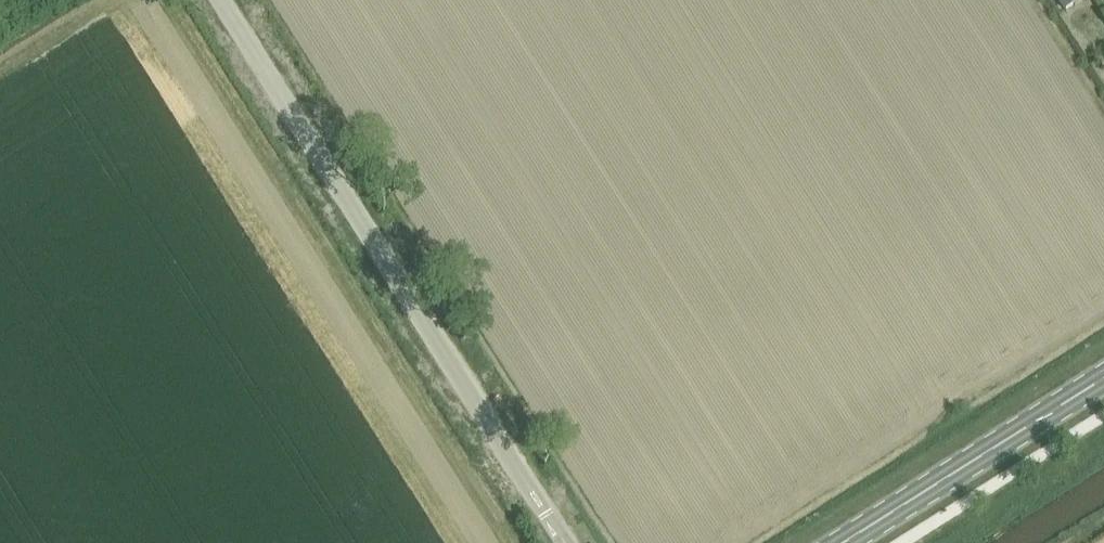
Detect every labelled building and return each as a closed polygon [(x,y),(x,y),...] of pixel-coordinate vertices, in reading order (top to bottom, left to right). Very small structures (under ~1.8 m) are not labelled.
[(1065,10),(1081,0),(1058,0),(1065,10)]
